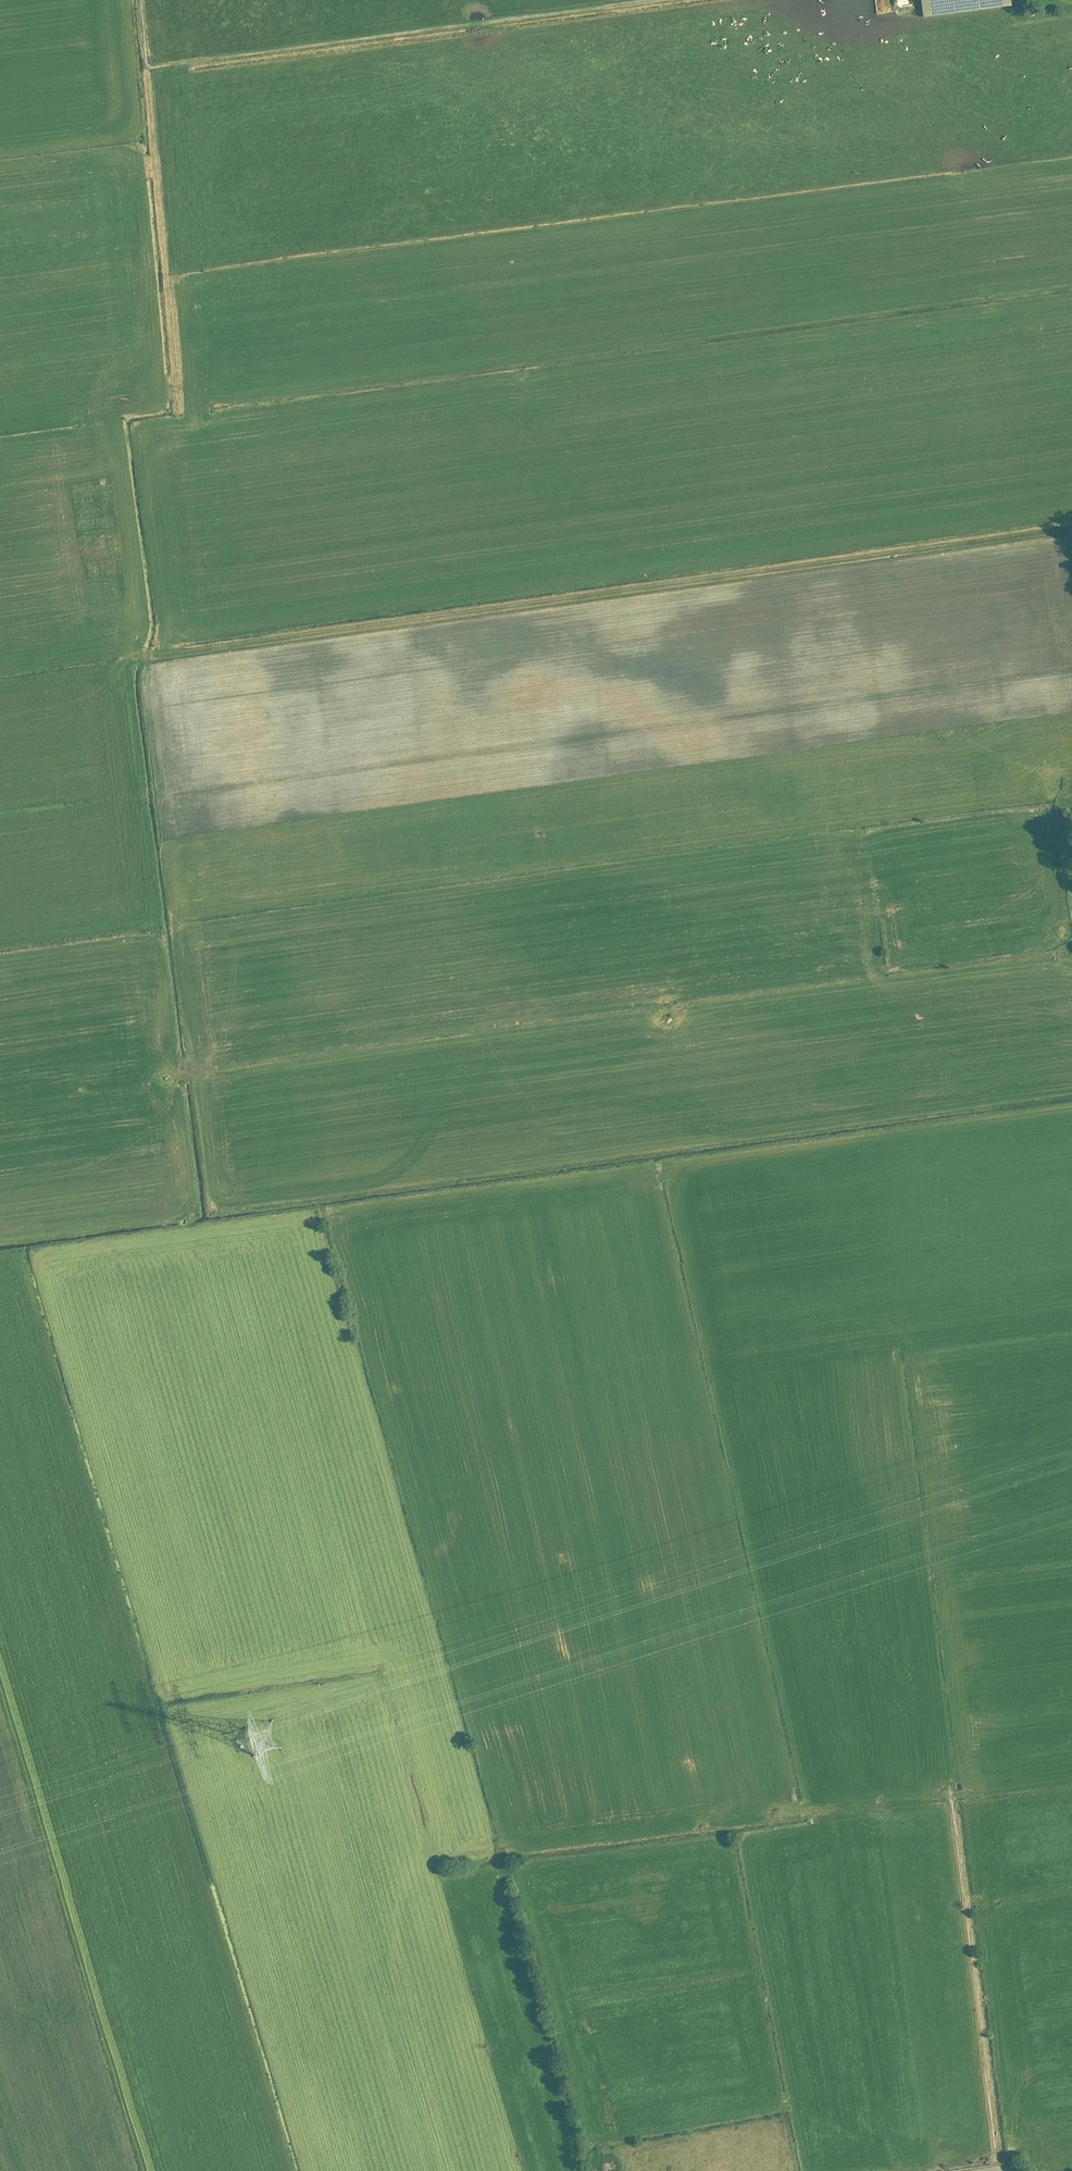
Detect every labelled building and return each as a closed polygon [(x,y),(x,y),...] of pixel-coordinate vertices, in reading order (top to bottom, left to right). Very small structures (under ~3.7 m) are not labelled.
[(924,18),(1011,6),(1010,0),(921,0),(924,18)]
